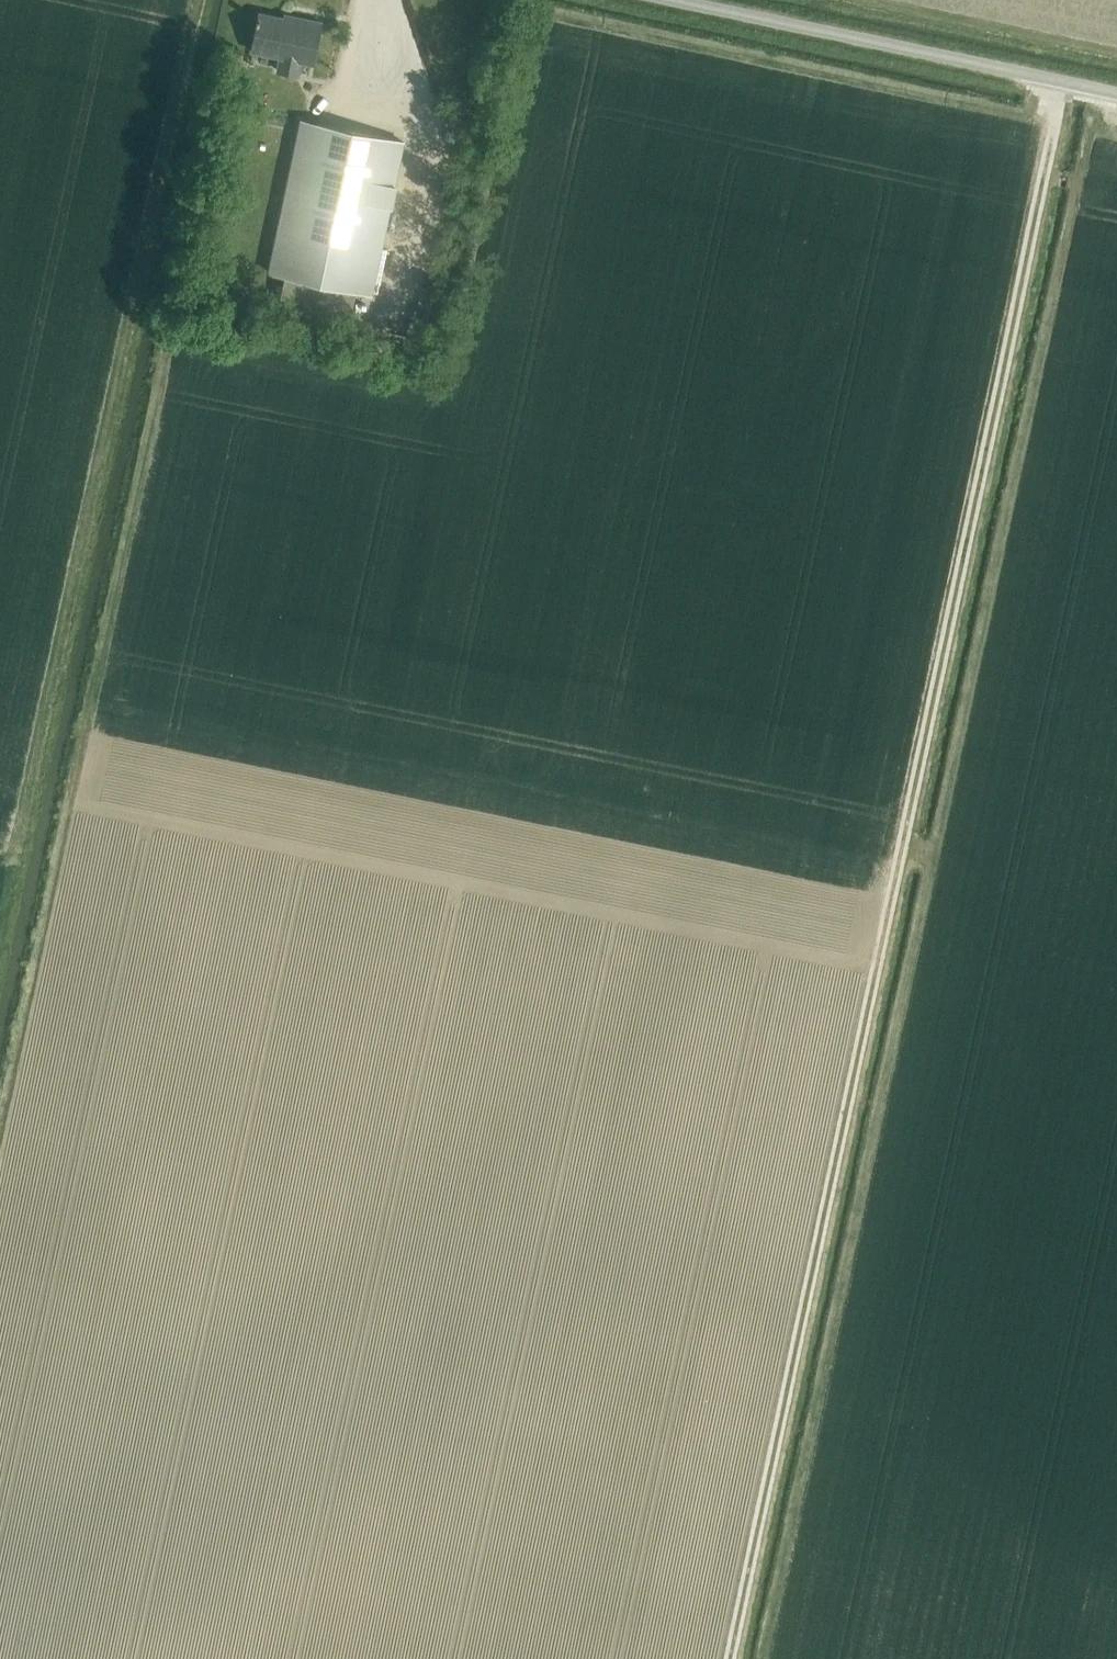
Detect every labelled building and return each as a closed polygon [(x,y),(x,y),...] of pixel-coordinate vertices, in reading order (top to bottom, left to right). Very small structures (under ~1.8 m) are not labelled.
[(261,12),(252,52),(280,58),(277,73),(301,78),(304,64),(315,66),(324,22),(297,17),(297,19),(261,12)] [(479,103),(476,117),(487,119),(491,106),(479,103)] [(302,119),(269,272),(285,276),(277,315),(349,330),(350,326),(357,292),(373,296),(405,141),(305,120),(302,119)]
